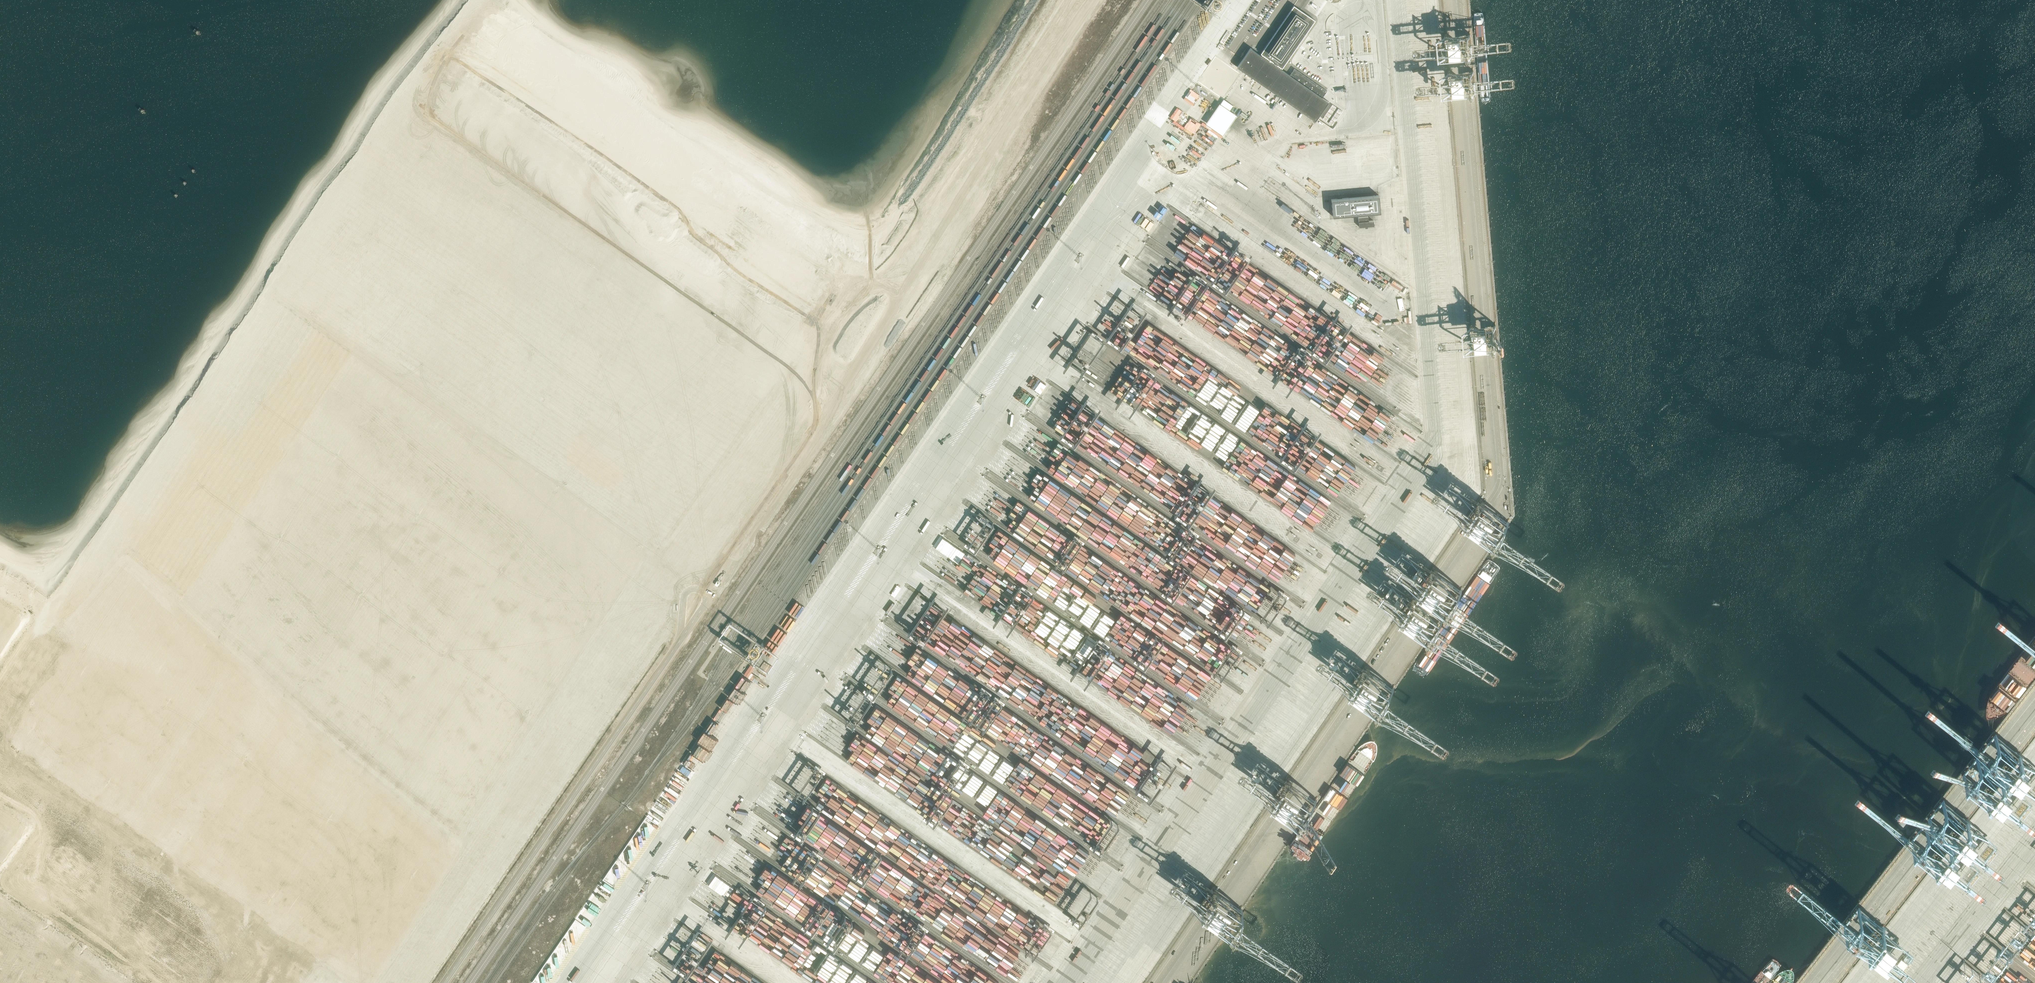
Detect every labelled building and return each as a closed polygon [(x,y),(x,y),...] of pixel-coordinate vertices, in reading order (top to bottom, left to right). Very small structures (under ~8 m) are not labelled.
[(1297,44),(1312,20),(1299,11),(1294,8),(1278,31),(1277,31),(1276,31),(1276,32),(1277,32),(1277,33),(1261,55),(1250,48),(1237,67),(1243,71),(1315,121),(1328,102),(1322,97),(1327,91),(1294,69),(1290,75),(1280,68),(1295,45),(1296,46),(1297,45),(1297,44)] [(1231,109),(1233,105),(1224,99),(1221,103),(1231,109)] [(1332,104),(1322,119),(1326,121),(1336,107),(1332,104)] [(1338,108),(1328,123),(1332,125),(1342,111),(1338,108)] [(1179,122),(1185,112),(1180,110),(1175,120),(1179,122)] [(1380,212),(1379,195),(1331,199),(1332,216),(1380,212)] [(1374,225),(1373,221),(1373,220),(1368,221),(1368,216),(1358,217),(1359,227),(1365,226),(1365,228),(1367,227),(1367,226),(1374,225)] [(1312,238),(1322,245),(1329,235),(1319,228),(1312,238)] [(1181,269),(1170,261),(1168,263),(1180,271),(1181,269)] [(1198,390),(1195,397),(1207,402),(1207,400),(1205,399),(1206,396),(1208,397),(1209,394),(1206,393),(1206,391),(1202,389),(1201,391),(1198,390)] [(1154,394),(1152,399),(1155,399),(1154,402),(1161,404),(1163,396),(1154,394)] [(1396,414),(1384,406),(1383,408),(1394,416),(1396,414)] [(1034,546),(1044,551),(1046,547),(1036,542),(1034,546)] [(980,561),(968,553),(967,555),(978,563),(980,561)] [(949,625),(950,626),(950,625),(960,628),(961,625),(957,623),(958,621),(951,619),(949,625)] [(915,649),(908,660),(917,666),(919,664),(929,670),(929,669),(926,667),(927,665),(928,665),(931,660),(926,656),(924,660),(922,659),(925,655),(915,649)] [(913,695),(903,690),(901,694),(911,699),(913,695)] [(1179,728),(1167,720),(1166,722),(1178,730),(1179,728)] [(920,777),(912,791),(923,797),(921,800),(932,806),(941,791),(933,787),(933,788),(930,786),(931,783),(920,777)] [(942,800),(938,797),(932,808),(940,812),(943,807),(942,807),(945,801),(949,803),(950,801),(944,797),(942,800)] [(840,804),(833,814),(842,821),(849,810),(845,807),(844,807),(840,804)] [(964,850),(963,863),(978,864),(978,863),(975,863),(975,856),(978,856),(979,850),(965,849),(964,850)] [(943,870),(946,864),(935,858),(939,850),(934,854),(933,852),(931,855),(930,855),(928,859),(932,865),(926,862),(924,866),(923,866),(921,868),(925,874),(925,875),(930,877),(928,881),(939,887),(941,882),(939,879),(941,880),(942,879),(932,874),(934,871),(941,874),(935,866),(943,870)] [(910,882),(913,877),(905,871),(898,880),(901,882),(899,884),(905,888),(908,884),(907,883),(909,881),(910,882)] [(908,888),(908,889),(909,890),(909,891),(917,896),(918,894),(920,895),(918,897),(915,901),(917,903),(920,904),(921,897),(924,897),(923,901),(924,902),(929,904),(931,892),(932,892),(929,890),(929,888),(927,891),(924,889),(922,888),(922,886),(917,885),(912,881),(912,883),(908,888)] [(749,896),(737,888),(736,890),(747,898),(749,896)] [(961,919),(963,914),(955,910),(953,915),(961,919)] [(760,923),(763,933),(766,931),(772,923),(770,922),(773,921),(772,920),(769,921),(771,917),(771,916),(769,918),(767,919),(765,918),(761,919),(762,922),(760,923)] [(898,947),(942,974),(954,954),(944,948),(943,948),(933,941),(934,940),(922,933),(923,932),(912,925),(906,934),(897,929),(898,928),(897,927),(893,933),(892,933),(889,939),(899,945),(898,947)] [(887,950),(889,947),(878,940),(872,949),(881,955),(883,952),(886,954),(885,956),(888,959),(892,953),(887,950)] [(866,957),(862,962),(872,969),(878,959),(874,957),(874,956),(872,955),(871,957),(872,959),(870,963),(868,962),(870,959),(866,957)] [(935,980),(916,969),(914,969),(914,968),(914,964),(905,959),(898,970),(899,971),(900,978),(905,982),(919,982),(920,982),(921,982),(933,982),(935,980)] [(684,962),(694,968),(695,966),(685,960),(684,962)] [(724,967),(725,976),(723,977),(723,980),(720,980),(721,982),(726,982),(732,982),(732,975),(734,975),(734,966),(733,966),(724,967)]
